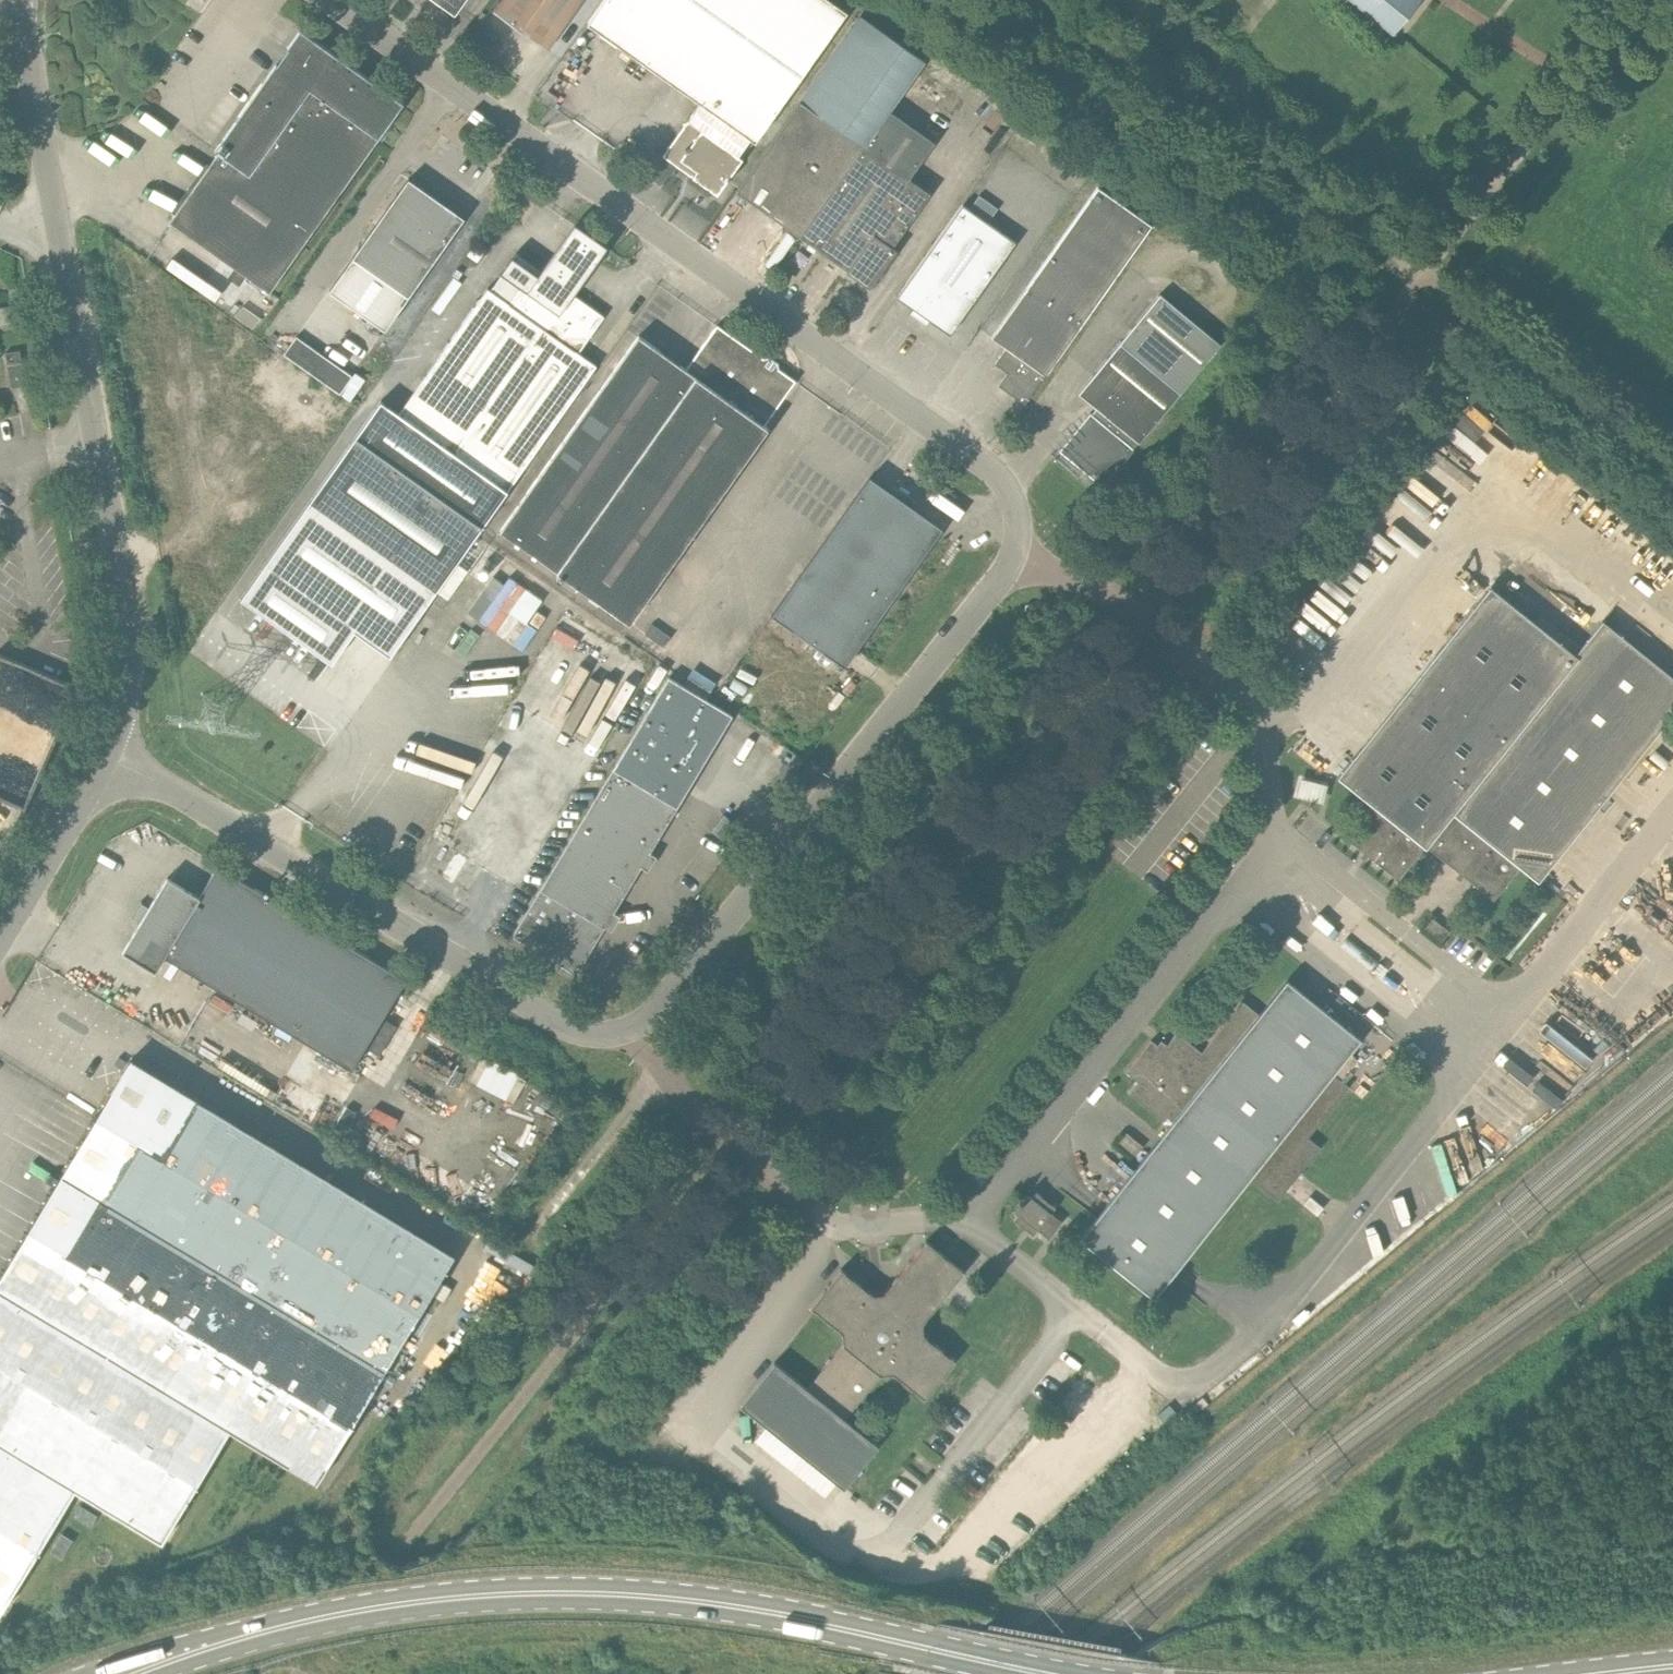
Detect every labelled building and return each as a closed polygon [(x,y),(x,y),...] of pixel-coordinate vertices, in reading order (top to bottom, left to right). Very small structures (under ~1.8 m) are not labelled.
[(456,14),(466,0),(436,0),(456,14)] [(495,12),(549,50),(584,0),(503,0),(495,12)] [(839,25),(849,11),(833,0),(605,0),(589,23),(756,141),(839,25)] [(1393,37),(1421,0),(1348,0),(1393,37)] [(801,237),(848,270),(847,271),(871,288),(898,251),(894,247),(931,194),(910,179),(936,143),(890,111),(926,61),(862,15),(801,101),(865,147),(801,237)] [(219,153),(171,221),(271,292),(404,103),(301,30),(216,150),(219,153)] [(550,91),(544,100),(553,107),(560,97),(550,91)] [(737,191),(801,237),(865,147),(801,101),(737,191)] [(694,177),(718,195),(744,159),(689,121),(664,156),(678,166),(682,160),(698,171),(694,177)] [(410,179),(353,258),(410,298),(461,226),(466,218),(410,179)] [(1100,188),(1028,289),(993,338),(1007,348),(996,364),(1011,376),(1003,388),(1026,405),(1046,376),(1046,377),(1154,227),(1100,188)] [(1017,243),(964,205),(898,297),(951,335),(1017,243)] [(599,256),(606,247),(597,240),(590,249),(599,256)] [(488,289),(400,415),(381,402),(356,438),(483,528),(597,366),(579,353),(605,317),(532,265),(506,302),(488,289)] [(29,297),(27,286),(9,290),(11,300),(29,297)] [(1091,413),(1060,451),(1103,486),(1097,493),(1098,494),(1135,449),(1134,448),(1139,443),(1140,443),(1221,344),(1161,295),(1079,394),(1097,408),(1092,414),(1091,413)] [(687,369),(640,336),(501,531),(631,624),(770,427),(766,425),(797,381),(718,325),(687,369)] [(26,386),(20,350),(5,353),(12,388),(26,386)] [(320,453),(353,407),(271,350),(239,396),(320,453)] [(931,547),(926,516),(871,477),(773,616),(845,667),(931,547)] [(489,620),(498,607),(508,614),(526,589),(499,570),(472,608),(489,620)] [(445,855),(490,882),(569,751),(634,644),(590,614),(545,584),(472,705),(399,827),(445,855)] [(1586,821),(1672,712),(1672,680),(1602,623),(1574,657),(1490,589),(1414,683),(1586,821)] [(515,935),(578,973),(733,716),(669,678),(515,935)] [(1538,881),(1586,821),(1414,683),(1338,777),(1372,804),(1345,838),(1398,881),(1425,848),(1425,849),(1426,848),(1493,902),(1521,867),(1538,881)] [(804,762),(795,755),(789,764),(797,770),(804,762)] [(407,980),(219,866),(200,897),(168,878),(124,952),(156,971),(165,957),(247,1007),(239,1020),(253,1029),(261,1015),(353,1071),(407,980)] [(1151,1041),(1125,1072),(1138,1082),(1128,1094),(1164,1122),(1167,1118),(1173,1123),(1081,1239),(1153,1297),(1248,1178),(1278,1201),(1320,1148),(1308,1139),(1349,1087),(1332,1074),(1358,1040),(1286,982),(1258,1017),(1242,1004),(1202,1054),(1177,1033),(1163,1051),(1151,1041)] [(318,1482),(455,1255),(132,1060),(0,1278),(0,1613),(76,1490),(162,1541),(229,1427),(289,1464),(318,1482)] [(1048,1240),(1062,1223),(1051,1213),(1055,1208),(1052,1205),(1052,1206),(1041,1197),(1036,1192),(1031,1198),(1028,1195),(1022,1202),(1021,1201),(1019,1202),(1018,1204),(1019,1205),(1013,1212),(1016,1215),(1013,1220),(1018,1226),(1019,1225),(1029,1234),(1032,1236),(1037,1231),(1048,1240)] [(774,1363),(740,1406),(844,1489),(878,1446),(845,1420),(881,1375),(893,1374),(924,1399),(955,1361),(924,1336),(922,1324),(964,1272),(925,1241),(884,1293),(872,1294),(841,1269),(810,1308),(841,1332),(843,1345),(807,1390),(774,1363)]
